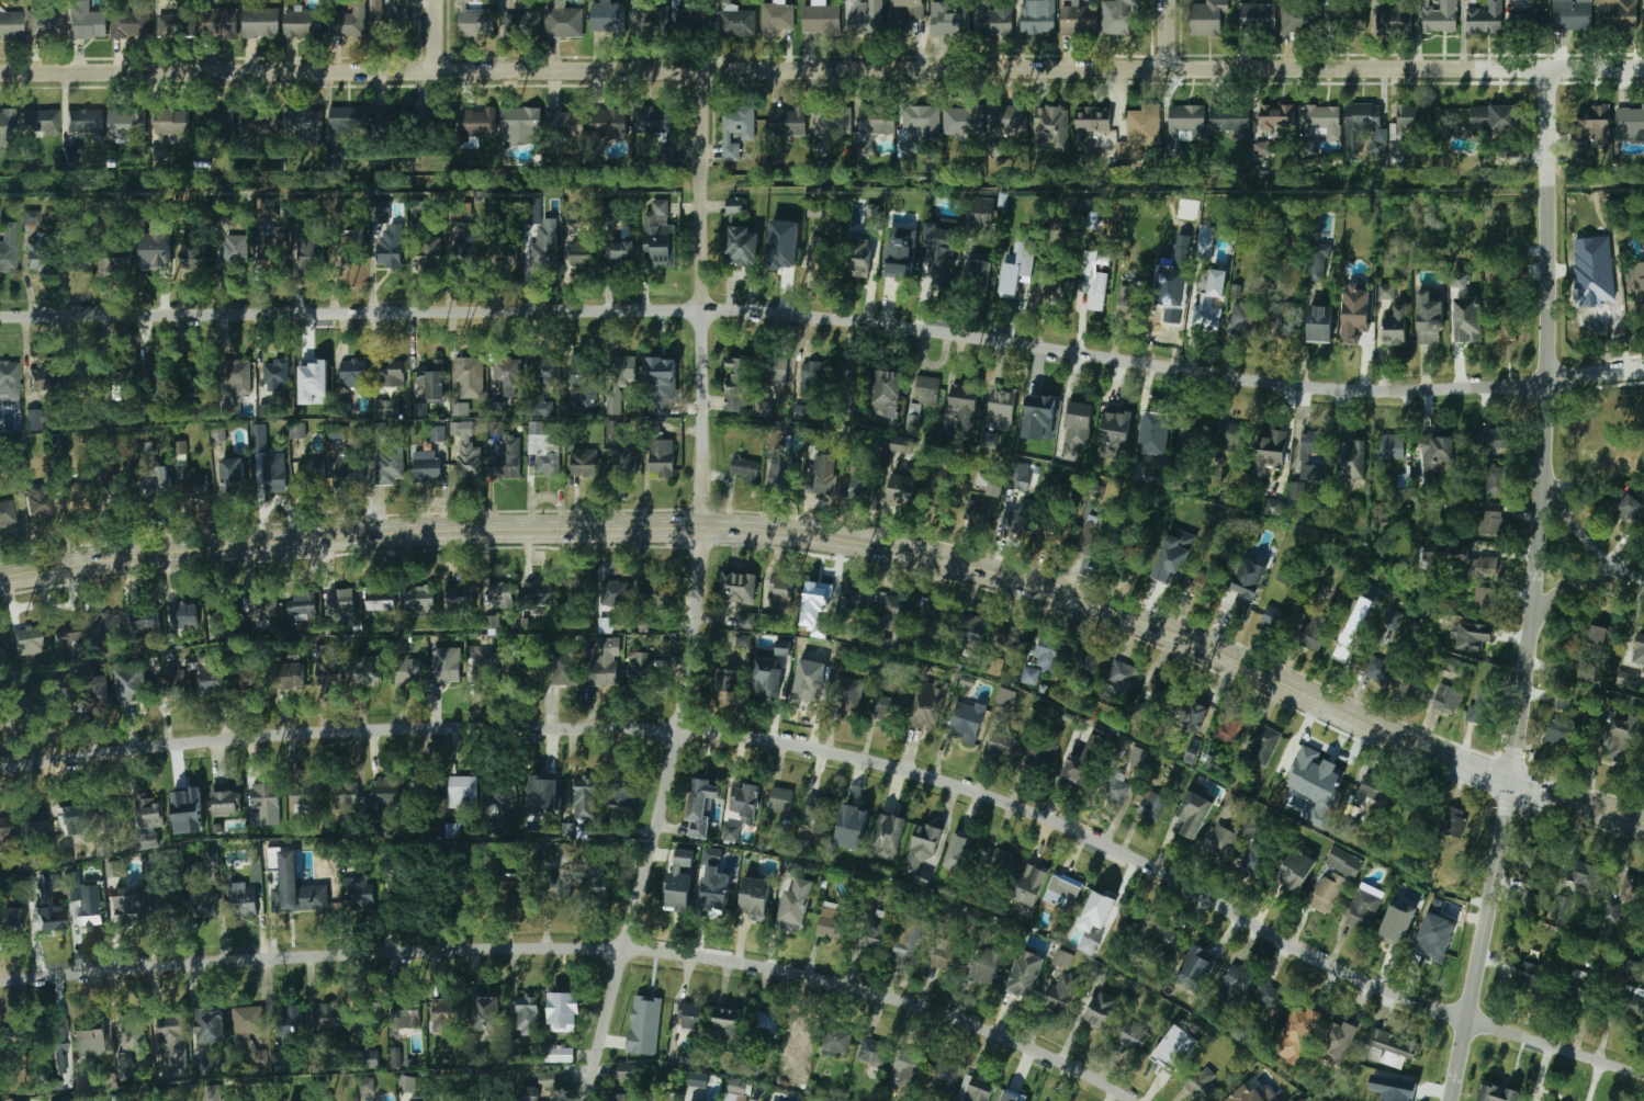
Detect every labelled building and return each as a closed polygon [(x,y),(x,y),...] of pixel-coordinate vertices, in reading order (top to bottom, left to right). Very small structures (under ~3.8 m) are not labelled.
[(371,33),(407,33),(407,0),(371,0),(371,33)] [(884,34),(883,0),(868,0),(868,2),(862,2),(862,0),(845,0),(845,1),(850,1),(851,35),(884,34)] [(896,36),(907,35),(905,19),(924,19),(923,0),(894,0),(896,36)] [(1013,0),(992,0),(992,8),(979,8),(979,36),(1013,36),(1013,0)] [(1022,34),(1055,34),(1055,2),(1031,2),(1031,0),(1021,0),(1022,34)] [(1138,0),(1118,0),(1118,1),(1102,1),(1102,35),(1138,35),(1138,0)] [(1221,36),(1221,14),(1228,14),(1228,0),(1205,0),(1205,4),(1190,4),(1190,36),(1221,36)] [(1327,31),(1348,31),(1348,0),(1327,0),(1327,31)] [(1456,0),(1438,0),(1438,13),(1426,13),(1426,33),(1456,33),(1456,0)] [(1504,33),(1504,0),(1488,0),(1488,9),(1465,9),(1465,33),(1504,33)] [(1553,29),(1592,30),(1592,0),(1554,0),(1553,29)] [(1636,30),(1636,0),(1599,0),(1599,30),(1636,30)] [(364,1),(351,1),(351,14),(326,14),(326,36),(364,36),(364,1)] [(106,39),(106,12),(85,12),(85,2),(74,2),(74,11),(69,11),(69,39),(106,39)] [(624,30),(624,2),(590,2),(590,30),(624,30)] [(793,30),(793,4),(762,4),(762,36),(778,36),(778,30),(793,30)] [(971,4),(937,4),(937,35),(971,35),(971,4)] [(1275,33),(1275,4),(1236,4),(1236,33),(1275,33)] [(1319,4),(1281,4),(1281,33),(1319,33),(1319,4)] [(802,5),(802,33),(840,33),(840,5),(802,5)] [(1061,5),(1061,35),(1097,35),(1097,5),(1061,5)] [(243,37),(278,37),(278,8),(243,8),(243,37)] [(666,32),(666,8),(639,8),(639,32),(666,32)] [(1334,30),(1366,29),(1366,8),(1334,8),(1334,30)] [(1414,34),(1414,8),(1375,8),(1375,34),(1414,34)] [(675,9),(675,35),(709,35),(709,9),(675,9)] [(113,10),(113,38),(148,38),(148,10),(113,10)] [(236,10),(206,10),(206,38),(236,38),(236,10)] [(459,10),(459,34),(493,34),(493,10),(459,10)] [(582,10),(549,10),(549,35),(582,35),(582,10)] [(1530,21),(1540,20),(1540,10),(1529,11),(1530,21)] [(30,11),(30,39),(64,39),(64,11),(30,11)] [(284,36),(319,36),(319,11),(284,11),(284,36)] [(539,11),(505,11),(505,35),(539,35),(539,11)] [(754,36),(754,11),(720,11),(720,36),(754,36)] [(21,38),(21,12),(0,12),(0,38),(21,38)] [(191,36),(191,14),(158,14),(158,36),(191,36)] [(1380,104),(1345,104),(1344,144),(1380,144),(1380,104)] [(722,105),(722,134),(754,134),(754,105),(722,105)] [(848,105),(814,106),(815,135),(849,134),(848,105)] [(989,105),(989,134),(1025,134),(1025,105),(989,105)] [(1127,112),(1127,143),(1117,143),(1118,159),(1142,159),(1142,140),(1160,140),(1159,105),(1140,105),(1140,111),(1127,112)] [(1260,129),(1295,129),(1295,105),(1260,105),(1260,129)] [(1404,158),(1404,127),(1429,127),(1429,105),(1396,105),(1396,124),(1390,124),(1389,157),(1404,158)] [(1470,105),(1470,132),(1517,132),(1517,105),(1470,105)] [(1608,105),(1575,106),(1576,149),(1609,148),(1608,105)] [(1615,105),(1615,134),(1643,134),(1643,105),(1615,105)] [(371,106),(371,129),(393,129),(393,106),(371,106)] [(671,133),(671,106),(632,106),(632,133),(671,133)] [(893,134),(893,106),(858,106),(858,134),(893,134)] [(920,139),(939,139),(939,136),(982,135),(982,106),(902,107),(902,128),(920,128),(920,139)] [(1067,150),(1067,106),(1034,106),(1033,150),(1067,150)] [(1169,106),(1169,132),(1191,132),(1191,139),(1204,139),(1204,106),(1169,106)] [(1234,140),(1249,140),(1249,106),(1209,106),(1209,130),(1234,130),(1234,140)] [(1326,140),(1339,140),(1339,106),(1305,106),(1305,130),(1326,130),(1326,140)] [(359,133),(359,107),(329,107),(329,147),(341,147),(341,133),(359,133)] [(429,107),(415,109),(417,125),(431,124),(429,107)] [(545,107),(545,137),(583,137),(583,112),(561,112),(561,107),(545,107)] [(1112,109),(1076,107),(1076,152),(1090,152),(1090,132),(1112,133),(1112,109)] [(21,134),(58,134),(58,110),(21,109),(21,134)] [(232,109),(198,109),(198,140),(232,140),(232,109)] [(239,109),(239,138),(272,138),(272,109),(239,109)] [(540,109),(507,109),(507,132),(540,132),(540,109)] [(804,109),(769,109),(769,135),(804,135),(804,109)] [(0,110),(0,139),(15,139),(15,110),(0,110)] [(176,134),(176,148),(189,148),(188,110),(154,111),(155,135),(176,134)] [(283,141),(320,141),(320,110),(283,110),(283,141)] [(590,137),(626,137),(626,110),(590,110),(590,137)] [(68,111),(68,138),(103,138),(103,111),(68,111)] [(106,111),(106,138),(143,138),(143,111),(106,111)] [(495,136),(495,111),(459,111),(459,137),(495,136)] [(1254,143),(1257,158),(1273,155),(1270,140),(1254,143)] [(66,161),(80,159),(78,144),(65,146),(66,161)] [(328,146),(327,160),(338,160),(339,147),(328,146)] [(994,198),(969,197),(968,230),(992,231),(994,198)] [(256,198),(256,215),(273,215),(273,198),(256,198)] [(727,198),(727,216),(742,216),(742,198),(727,198)] [(644,212),(645,265),(674,265),(673,223),(667,223),(666,201),(651,201),(651,212),(644,212)] [(389,224),(389,202),(372,202),(372,224),(389,224)] [(606,224),(618,223),(617,202),(605,203),(606,224)] [(878,225),(879,205),(867,204),(866,224),(878,225)] [(425,209),(409,209),(409,232),(425,232),(425,209)] [(40,210),(24,211),(24,225),(40,225),(40,210)] [(932,248),(929,287),(952,288),(958,222),(925,220),(923,248),(932,248)] [(769,268),(798,268),(798,221),(770,221),(769,268)] [(1116,238),(1117,224),(1100,222),(1099,236),(1116,238)] [(1195,260),(1209,261),(1213,226),(1197,225),(1195,260)] [(757,266),(759,229),(730,227),(727,265),(757,266)] [(284,269),(283,228),(272,228),(272,237),(257,237),(259,270),(284,269)] [(296,229),(296,268),(324,268),(324,229),(296,229)] [(914,276),(915,229),(889,229),(888,276),(914,276)] [(338,264),(360,264),(360,231),(338,231),(338,264)] [(1004,254),(1000,295),(1029,298),(1036,234),(1015,231),(1012,256),(1004,254)] [(556,266),(556,236),(539,236),(539,266),(556,266)] [(438,270),(438,238),(417,238),(417,270),(438,270)] [(516,265),(516,238),(492,238),(492,265),(516,265)] [(849,277),(870,278),(871,239),(850,239),(849,277)] [(143,269),(169,269),(169,241),(143,241),(143,269)] [(807,247),(813,271),(834,265),(827,241),(807,247)] [(0,242),(0,271),(15,271),(15,242),(0,242)] [(182,270),(206,270),(206,242),(182,242),(182,270)] [(378,242),(378,268),(398,268),(398,242),(378,242)] [(568,242),(567,266),(594,268),(594,243),(568,242)] [(633,264),(633,242),(606,242),(606,264),(633,264)] [(1324,282),(1325,258),(1332,258),(1332,245),(1309,244),(1308,281),(1324,282)] [(131,271),(131,245),(103,245),(103,271),(131,271)] [(229,245),(217,249),(224,268),(236,263),(229,245)] [(53,248),(27,248),(27,271),(53,271),(53,248)] [(90,248),(68,248),(68,271),(90,271),(90,248)] [(459,269),(477,269),(477,248),(459,248),(459,269)] [(1597,275),(1583,277),(1587,309),(1614,306),(1608,257),(1595,258),(1597,275)] [(960,287),(986,293),(992,263),(968,258),(960,287)] [(1228,271),(1211,269),(1207,294),(1196,293),(1191,327),(1217,330),(1219,308),(1211,307),(1212,297),(1225,298),(1228,271)] [(1635,271),(1635,302),(1643,302),(1643,271),(1635,271)] [(1452,288),(1468,288),(1469,273),(1453,272),(1452,288)] [(1065,304),(1065,280),(1042,280),(1043,304),(1065,304)] [(1099,315),(1106,286),(1085,281),(1078,309),(1099,315)] [(1370,332),(1371,290),(1357,290),(1357,284),(1345,283),(1344,345),(1359,345),(1359,332),(1370,332)] [(1379,300),(1395,300),(1395,284),(1379,284),(1379,300)] [(1118,316),(1137,317),(1138,287),(1120,286),(1118,316)] [(1431,293),(1418,293),(1418,343),(1443,343),(1443,302),(1431,302),(1431,293)] [(1178,298),(1156,294),(1150,320),(1172,325),(1178,298)] [(1482,344),(1482,299),(1456,299),(1456,344),(1482,344)] [(1232,302),(1228,336),(1255,338),(1259,304),(1232,302)] [(1293,340),(1293,303),(1269,303),(1269,340),(1293,340)] [(1409,305),(1394,305),(1394,317),(1384,317),(1384,347),(1409,347),(1409,305)] [(1332,343),(1333,307),(1309,306),(1308,342),(1332,343)] [(1512,341),(1512,308),(1491,308),(1491,341),(1512,341)] [(578,385),(579,399),(596,399),(595,354),(570,355),(571,385),(578,385)] [(556,355),(533,355),(533,385),(556,385),(556,355)] [(672,356),(608,357),(608,383),(672,382),(672,356)] [(455,357),(455,398),(481,398),(481,357),(455,357)] [(751,359),(728,357),(727,370),(733,370),(733,379),(728,379),(727,412),(750,413),(751,359)] [(787,385),(787,357),(762,357),(762,385),(787,385)] [(672,415),(672,402),(677,402),(676,358),(648,358),(649,404),(656,404),(657,415),(672,415)] [(492,359),(492,385),(519,385),(519,359),(492,359)] [(169,360),(146,360),(146,388),(169,388),(169,360)] [(288,391),(288,360),(263,360),(263,391),(288,391)] [(326,391),(326,360),(300,360),(300,391),(326,391)] [(340,387),(365,387),(365,360),(340,360),(340,387)] [(378,360),(378,382),(404,382),(404,360),(378,360)] [(443,360),(423,360),(423,402),(443,402),(443,360)] [(16,362),(0,362),(0,390),(16,390),(16,362)] [(96,363),(68,362),(67,384),(80,385),(80,386),(95,387),(96,363)] [(250,393),(250,362),(221,362),(221,393),(250,393)] [(802,362),(801,390),(832,391),(833,363),(802,362)] [(211,393),(211,363),(182,363),(182,393),(211,393)] [(859,366),(841,364),(836,396),(855,398),(859,366)] [(124,366),(105,365),(104,382),(123,383),(124,366)] [(903,371),(880,368),(876,402),(899,405),(903,371)] [(32,396),(57,391),(54,374),(29,378),(32,396)] [(939,378),(916,376),(912,404),(935,407),(939,378)] [(955,432),(975,434),(980,387),(954,385),(950,411),(957,412),(955,432)] [(1012,431),(1016,391),(991,389),(987,428),(1012,431)] [(1052,394),(1028,395),(1029,420),(1054,418),(1052,394)] [(374,418),(399,419),(399,400),(375,399),(374,418)] [(1065,430),(1089,432),(1091,401),(1067,399),(1065,430)] [(554,415),(553,401),(535,402),(535,416),(554,415)] [(452,416),(470,416),(470,402),(452,403),(452,416)] [(583,415),(583,402),(567,402),(568,415),(583,415)] [(427,417),(427,403),(413,403),(414,417),(427,417)] [(271,405),(259,404),(259,417),(270,418),(271,405)] [(906,430),(917,432),(921,406),(909,404),(906,430)] [(28,430),(44,430),(44,409),(28,409),(28,430)] [(1127,459),(1133,413),(1104,410),(1097,456),(1127,459)] [(461,442),(476,442),(476,419),(461,419),(461,442)] [(617,421),(608,420),(607,432),(617,433),(617,421)] [(660,438),(659,420),(648,421),(649,439),(660,438)] [(527,455),(536,455),(536,477),(559,477),(559,435),(543,436),(542,421),(527,421),(527,455)] [(1164,444),(1166,422),(1141,421),(1140,442),(1164,444)] [(1215,452),(1245,453),(1247,422),(1217,421),(1215,452)] [(502,433),(499,422),(488,424),(491,435),(502,433)] [(288,438),(303,439),(304,424),(290,423),(288,438)] [(373,423),(372,436),(385,437),(385,423),(373,423)] [(252,440),(267,439),(266,424),(251,424),(252,440)] [(431,442),(446,442),(446,426),(431,426),(431,442)] [(212,442),(226,441),(225,429),(212,429),(212,442)] [(1288,432),(1264,429),(1259,477),(1266,478),(1268,468),(1285,469),(1288,432)] [(1505,449),(1505,429),(1480,429),(1480,449),(1505,449)] [(998,433),(983,431),(980,445),(995,448),(998,433)] [(1291,509),(1302,510),(1305,478),(1322,479),(1326,432),(1297,431),(1291,509)] [(824,433),(810,432),(810,444),(823,445),(824,433)] [(1403,461),(1403,435),(1380,435),(1380,461),(1403,461)] [(915,438),(892,436),(890,451),(913,454),(915,438)] [(1421,476),(1440,475),(1440,463),(1454,463),(1454,436),(1421,438),(1421,476)] [(53,440),(54,467),(68,466),(67,439),(53,440)] [(673,477),(673,440),(649,440),(649,477),(673,477)] [(175,455),(187,454),(187,441),(175,442),(175,455)] [(1365,442),(1338,442),(1338,480),(1365,480),(1365,442)] [(134,443),(134,456),(153,455),(152,443),(134,443)] [(374,454),(374,484),(402,484),(402,444),(381,444),(381,454),(374,454)] [(480,445),(459,445),(459,476),(480,476),(480,445)] [(519,445),(498,445),(498,478),(519,478),(519,445)] [(612,446),(612,477),(635,477),(635,446),(612,446)] [(595,476),(595,449),(571,449),(571,476),(595,476)] [(414,452),(414,483),(440,483),(440,452),(414,452)] [(362,455),(334,455),(334,486),(362,486),(362,455)] [(796,491),(796,456),(769,456),(769,491),(796,491)] [(831,495),(831,456),(811,456),(811,495),(831,495)] [(221,458),(221,495),(243,495),(243,458),(221,458)] [(730,476),(757,476),(757,458),(730,458),(730,476)] [(261,461),(263,490),(285,489),(283,459),(261,461)] [(299,485),(324,484),(323,459),(297,461),(299,485)] [(1485,497),(1504,497),(1504,464),(1485,464),(1485,497)] [(1163,485),(1165,469),(1149,467),(1147,484),(1163,485)] [(148,502),(169,500),(165,469),(144,472),(148,502)] [(193,469),(181,469),(182,498),(206,497),(205,475),(194,475),(193,469)] [(1007,488),(1029,490),(1031,473),(1010,471),(1007,488)] [(911,510),(920,479),(891,472),(882,502),(911,510)] [(972,487),(984,489),(982,495),(998,498),(1003,479),(977,473),(972,487)] [(105,502),(123,498),(119,476),(100,480),(105,502)] [(874,481),(851,476),(846,498),(869,502),(874,481)] [(88,482),(66,483),(67,513),(90,512),(88,482)] [(49,513),(46,485),(25,487),(29,515),(49,513)] [(926,493),(934,517),(954,510),(947,487),(926,493)] [(1629,492),(1614,513),(1632,526),(1643,509),(1643,504),(1629,492)] [(1262,513),(1279,517),(1282,501),(1265,497),(1262,513)] [(987,527),(993,508),(968,499),(961,519),(987,527)] [(10,500),(0,502),(0,525),(14,523),(10,500)] [(1028,537),(1029,511),(1000,510),(998,536),(1028,537)] [(1479,536),(1501,536),(1501,511),(1479,511),(1479,536)] [(1063,549),(1072,525),(1047,515),(1038,540),(1063,549)] [(1107,530),(1085,521),(1076,552),(1096,559),(1107,530)] [(1147,556),(1122,543),(1111,563),(1136,576),(1147,556)] [(1426,565),(1471,565),(1471,546),(1426,546),(1426,565)] [(1269,568),(1244,557),(1230,589),(1243,595),(1236,611),(1247,616),(1269,568)] [(1150,577),(1174,588),(1183,569),(1159,558),(1150,577)] [(1496,563),(1478,563),(1478,576),(1496,576),(1496,563)] [(756,574),(723,570),(719,605),(730,606),(730,602),(753,604),(756,574)] [(1208,602),(1218,588),(1201,575),(1190,589),(1208,602)] [(769,578),(769,610),(792,610),(792,578),(769,578)] [(550,581),(523,581),(525,604),(550,604),(550,581)] [(590,581),(561,581),(561,604),(590,604),(590,581)] [(601,581),(601,606),(627,606),(627,581),(601,581)] [(666,609),(666,581),(640,581),(640,609),(666,609)] [(808,605),(831,605),(831,581),(808,581),(808,605)] [(474,605),(471,582),(446,586),(448,608),(474,605)] [(488,583),(488,606),(510,606),(510,583),(488,583)] [(365,611),(395,611),(395,587),(365,587),(365,611)] [(403,587),(403,609),(412,609),(412,615),(433,615),(433,587),(403,587)] [(1498,592),(1477,587),(1471,611),(1490,617),(1498,592)] [(870,591),(846,589),(844,612),(867,614),(870,591)] [(1348,597),(1335,590),(1325,610),(1338,616),(1348,597)] [(327,618),(353,618),(353,591),(327,591),(327,618)] [(291,593),(291,614),(315,614),(315,593),(291,593)] [(274,618),(274,594),(248,594),(248,618),(274,618)] [(900,595),(879,600),(886,631),(907,625),(900,595)] [(1334,658),(1346,664),(1373,600),(1361,595),(1334,658)] [(233,620),(230,599),(206,602),(209,622),(233,620)] [(170,629),(195,627),(194,602),(168,603),(170,629)] [(924,633),(945,629),(942,604),(921,606),(924,633)] [(1292,617),(1269,605),(1259,624),(1283,635),(1292,617)] [(131,632),(157,632),(157,608),(131,608),(131,632)] [(1383,627),(1398,632),(1405,613),(1390,608),(1383,627)] [(114,611),(88,616),(93,645),(120,640),(114,611)] [(1303,624),(1293,639),(1316,654),(1336,622),(1317,611),(1307,627),(1303,624)] [(736,628),(753,628),(753,612),(736,612),(736,628)] [(990,623),(966,612),(953,640),(977,651),(990,623)] [(82,646),(78,618),(50,623),(55,650),(82,646)] [(1020,651),(1026,631),(1002,622),(995,643),(1020,651)] [(1495,626),(1459,625),(1459,650),(1483,651),(1483,643),(1495,643),(1495,626)] [(1602,660),(1609,629),(1590,625),(1584,657),(1602,660)] [(16,652),(38,652),(38,627),(16,627),(16,652)] [(751,635),(737,634),(736,647),(751,648),(751,635)] [(1059,662),(1061,637),(1037,634),(1035,659),(1059,662)] [(1643,666),(1643,635),(1641,634),(1633,662),(1643,666)] [(597,640),(597,682),(617,682),(617,640),(597,640)] [(817,667),(832,667),(832,644),(817,644),(817,667)] [(1103,655),(1076,646),(1069,666),(1096,674),(1103,655)] [(470,681),(497,681),(497,650),(470,650),(470,681)] [(549,650),(549,685),(578,685),(578,650),(549,650)] [(195,656),(200,694),(225,691),(221,652),(195,656)] [(628,652),(628,685),(649,685),(649,652),(628,652)] [(537,655),(513,654),(513,682),(537,682),(537,655)] [(752,694),(779,696),(784,659),(756,656),(752,694)] [(1002,676),(1004,659),(990,656),(987,673),(1002,676)] [(1392,682),(1394,658),(1369,656),(1366,680),(1392,682)] [(1458,674),(1463,662),(1448,656),(1443,669),(1458,674)] [(459,658),(431,658),(431,682),(459,682),(459,658)] [(376,659),(353,666),(359,684),(381,679),(376,659)] [(1105,680),(1131,691),(1140,670),(1113,659),(1105,680)] [(341,660),(315,660),(315,685),(341,685),(341,660)] [(418,660),(394,660),(394,682),(418,682),(418,660)] [(234,672),(245,695),(261,688),(250,665),(234,672)] [(1018,682),(1036,686),(1040,670),(1024,665),(1018,682)] [(302,668),(274,668),(275,689),(302,689),(302,668)] [(716,691),(741,691),(741,669),(717,668),(716,691)] [(1420,700),(1431,684),(1411,670),(1401,685),(1420,700)] [(1164,714),(1181,689),(1155,672),(1138,697),(1164,714)] [(119,682),(123,704),(148,699),(144,678),(119,682)] [(792,699),(815,705),(820,685),(798,679),(792,699)] [(856,707),(852,679),(832,682),(836,710),(856,707)] [(70,711),(60,680),(43,685),(53,716),(70,711)] [(168,680),(166,693),(179,695),(181,682),(168,680)] [(1432,700),(1448,707),(1455,694),(1439,685),(1432,700)] [(1017,692),(1001,687),(996,704),(1012,710),(1017,692)] [(1198,727),(1209,700),(1190,692),(1179,718),(1198,727)] [(902,703),(872,693),(866,715),(896,725),(902,703)] [(106,707),(106,694),(82,694),(82,707),(106,707)] [(1488,726),(1495,704),(1474,697),(1467,719),(1488,726)] [(1543,739),(1569,748),(1584,706),(1557,697),(1543,739)] [(6,698),(5,718),(20,718),(21,699),(6,698)] [(16,703),(20,724),(41,719),(37,700),(16,703)] [(941,713),(915,706),(909,728),(935,736),(941,713)] [(1213,734),(1230,745),(1247,717),(1228,706),(1213,734)] [(972,714),(955,710),(948,734),(975,740),(979,722),(971,719),(972,714)] [(1608,760),(1633,759),(1631,720),(1606,723),(1608,760)] [(1281,734),(1255,722),(1241,750),(1265,763),(1281,734)] [(1061,730),(1035,725),(1026,764),(1052,770),(1061,730)] [(1007,760),(1017,739),(995,729),(986,750),(1007,760)] [(1072,752),(1062,776),(1086,786),(1106,739),(1093,733),(1082,757),(1072,752)] [(1316,750),(1295,740),(1284,762),(1305,773),(1316,750)] [(1126,762),(1143,770),(1150,753),(1134,746),(1126,762)] [(1349,765),(1328,757),(1316,784),(1338,793),(1349,765)] [(258,770),(249,770),(251,810),(278,809),(277,783),(258,784),(258,770)] [(514,807),(514,771),(492,770),(491,806),(514,807)] [(438,774),(407,774),(407,802),(420,802),(420,791),(438,791),(438,774)] [(555,799),(555,774),(528,774),(528,799),(555,799)] [(1122,806),(1130,786),(1105,774),(1095,794),(1122,806)] [(1389,790),(1374,774),(1355,792),(1371,808),(1389,790)] [(448,808),(476,808),(476,776),(448,776),(448,808)] [(707,783),(690,784),(691,816),(718,815),(716,776),(706,777),(707,783)] [(371,806),(378,806),(378,817),(390,817),(390,806),(397,806),(397,777),(371,777),(371,806)] [(596,780),(573,780),(573,807),(596,807),(596,780)] [(357,781),(335,781),(335,809),(357,809),(357,781)] [(633,805),(633,781),(609,781),(609,805),(633,805)] [(757,824),(757,784),(739,784),(739,824),(757,824)] [(239,815),(239,785),(214,785),(214,815),(239,815)] [(308,811),(308,805),(317,805),(317,785),(291,785),(291,811),(308,811)] [(200,817),(200,786),(174,787),(174,817),(200,817)] [(1216,801),(1191,787),(1176,816),(1187,821),(1182,832),(1196,840),(1216,801)] [(769,811),(790,811),(790,788),(769,788),(769,811)] [(1168,798),(1147,790),(1136,813),(1157,822),(1168,798)] [(1418,805),(1400,792),(1386,809),(1404,822),(1418,805)] [(1223,808),(1237,815),(1245,800),(1231,793),(1223,808)] [(134,794),(134,828),(161,828),(161,802),(145,802),(145,794),(134,794)] [(826,837),(834,802),(808,795),(803,817),(814,819),(812,833),(826,837)] [(119,825),(119,796),(94,796),(94,825),(119,825)] [(85,825),(81,801),(56,804),(59,828),(85,825)] [(862,850),(869,809),(844,804),(837,845),(862,850)] [(1470,813),(1451,805),(1439,830),(1457,839),(1470,813)] [(46,836),(46,811),(19,811),(19,836),(46,836)] [(896,861),(907,820),(882,812),(871,853),(896,861)] [(926,887),(930,872),(928,871),(939,827),(919,821),(905,870),(915,873),(912,884),(926,887)] [(1241,832),(1216,821),(1205,849),(1229,859),(1241,832)] [(511,822),(499,822),(499,836),(510,836),(511,822)] [(445,838),(460,838),(460,824),(445,823),(445,838)] [(737,828),(724,826),(721,840),(735,842),(737,828)] [(943,865),(964,872),(975,838),(955,831),(943,865)] [(159,847),(158,833),(134,835),(135,850),(159,847)] [(1279,845),(1254,833),(1238,865),(1261,878),(1279,845)] [(1555,852),(1531,841),(1520,866),(1544,877),(1555,852)] [(110,843),(97,843),(97,855),(110,855),(110,843)] [(556,857),(570,857),(571,843),(556,843),(556,857)] [(982,866),(1006,874),(1013,853),(989,845),(982,866)] [(1365,861),(1333,845),(1324,867),(1325,869),(1309,903),(1332,913),(1348,878),(1355,882),(1365,861)] [(1319,862),(1296,848),(1277,881),(1300,894),(1319,862)] [(59,863),(74,862),(73,849),(59,850),(59,863)] [(220,867),(219,849),(206,849),(207,867),(220,867)] [(695,853),(677,853),(677,863),(695,863),(695,853)] [(381,875),(393,875),(393,856),(381,856),(381,875)] [(1601,867),(1575,860),(1567,883),(1594,890),(1601,867)] [(1012,900),(1036,907),(1048,870),(1024,862),(1012,900)] [(604,863),(588,863),(588,905),(604,905),(604,863)] [(572,869),(560,870),(560,876),(549,877),(550,900),(574,899),(572,869)] [(101,885),(81,886),(80,871),(67,871),(68,900),(79,900),(80,926),(102,925),(101,885)] [(1041,900),(1069,913),(1082,884),(1056,872),(1041,900)] [(510,874),(511,905),(531,904),(530,873),(510,874)] [(881,900),(887,878),(866,874),(862,896),(881,900)] [(1627,874),(1619,900),(1642,906),(1643,900),(1643,879),(1627,874)] [(476,898),(493,896),(489,875),(473,877),(476,898)] [(767,916),(773,881),(745,876),(741,912),(767,916)] [(345,878),(345,896),(366,896),(366,877),(345,878)] [(308,878),(309,910),(333,910),(331,878),(308,878)] [(814,882),(797,878),(794,891),(786,890),(779,926),(804,931),(814,882)] [(229,883),(229,917),(257,917),(257,883),(229,883)] [(687,917),(687,886),(666,886),(666,917),(687,917)] [(723,886),(702,886),(702,910),(723,910),(723,886)] [(139,909),(139,888),(119,887),(119,908),(139,909)] [(1341,920),(1367,931),(1381,897),(1354,887),(1341,920)] [(190,917),(217,917),(217,890),(190,890),(190,917)] [(1117,901),(1094,890),(1083,910),(1107,922),(1117,901)] [(292,894),(268,894),(268,917),(292,916),(292,894)] [(1565,919),(1569,897),(1556,895),(1553,917),(1565,919)] [(1620,900),(1608,897),(1601,919),(1613,922),(1620,900)] [(38,907),(38,929),(65,929),(65,907),(38,907)] [(4,939),(23,928),(14,911),(0,920),(0,930),(4,939)] [(1184,935),(1138,911),(1125,937),(1142,945),(1145,943),(1172,958),(1184,935)] [(847,919),(820,912),(815,934),(843,941),(847,919)] [(887,968),(913,975),(926,920),(900,913),(887,968)] [(1415,954),(1444,963),(1457,922),(1428,913),(1415,954)] [(860,944),(880,951),(889,921),(870,916),(860,944)] [(1404,950),(1414,929),(1387,917),(1377,938),(1404,950)] [(955,974),(968,938),(945,929),(932,966),(955,974)] [(991,950),(979,945),(968,977),(994,986),(1009,946),(994,941),(991,950)] [(1199,995),(1218,962),(1207,956),(1209,952),(1195,943),(1174,980),(1199,995)] [(1031,999),(1046,958),(1023,949),(1007,990),(1031,999)] [(1075,956),(1060,950),(1054,965),(1069,971),(1075,956)] [(1546,967),(1512,956),(1506,976),(1540,987),(1546,967)] [(1635,975),(1637,965),(1626,962),(1623,972),(1635,975)] [(1234,1007),(1254,979),(1234,964),(1213,991),(1234,1007)] [(1586,1001),(1591,973),(1561,966),(1555,995),(1586,1001)] [(1089,979),(1101,986),(1107,974),(1095,967),(1089,979)] [(1080,979),(1061,971),(1055,987),(1050,985),(1041,1004),(1066,1014),(1080,979)] [(1279,1014),(1288,996),(1263,981),(1252,1000),(1279,1014)] [(1613,1011),(1641,1021),(1643,1011),(1643,993),(1622,986),(1613,1011)] [(1122,1001),(1102,990),(1083,1022),(1103,1033),(1122,1001)] [(583,1026),(583,991),(550,991),(550,1026),(583,1026)] [(538,996),(516,996),(516,1035),(538,1035),(538,996)] [(499,1031),(499,997),(474,997),(474,1031),(499,1031)] [(431,999),(432,1034),(453,1033),(453,999),(431,999)] [(700,1002),(678,1002),(678,1030),(700,1030),(700,1002)] [(301,1006),(279,1006),(279,1044),(301,1044),(301,1006)] [(313,1006),(313,1031),(341,1031),(341,1006),(313,1006)] [(396,1032),(420,1032),(420,1006),(396,1006),(396,1032)] [(1306,1042),(1319,1013),(1305,1006),(1299,1017),(1290,1012),(1282,1031),(1306,1042)] [(712,1030),(723,1032),(720,1051),(734,1053),(742,1011),(716,1007),(712,1030)] [(262,1008),(234,1008),(234,1040),(248,1040),(248,1036),(262,1036),(262,1008)] [(223,1011),(201,1011),(201,1044),(223,1044),(223,1011)] [(779,1015),(752,1011),(747,1033),(775,1038),(779,1015)] [(138,1014),(117,1015),(121,1056),(116,1056),(117,1070),(132,1069),(131,1049),(140,1048),(138,1014)] [(157,1014),(157,1046),(169,1046),(169,1065),(184,1065),(184,1014),(157,1014)] [(353,1014),(353,1033),(381,1033),(381,1014),(353,1014)] [(809,1057),(817,1024),(791,1018),(784,1052),(809,1057)] [(1317,1054),(1341,1066),(1360,1030),(1336,1018),(1317,1054)] [(1137,1054),(1152,1034),(1133,1019),(1117,1038),(1137,1054)] [(853,1033),(826,1028),(821,1048),(847,1055),(853,1033)] [(1365,1059),(1380,1063),(1383,1054),(1412,1063),(1418,1043),(1370,1029),(1365,1045),(1370,1047),(1365,1059)] [(104,1056),(104,1030),(77,1030),(77,1056),(104,1056)] [(651,1033),(632,1032),(632,1049),(650,1049),(651,1033)] [(60,1047),(58,1034),(48,1036),(50,1049),(60,1047)] [(856,1056),(880,1066),(888,1046),(864,1037),(856,1056)] [(1172,1076),(1186,1057),(1164,1041),(1150,1059),(1172,1076)] [(543,1063),(573,1063),(573,1047),(543,1047),(543,1063)] [(401,1068),(401,1048),(391,1048),(392,1068),(401,1068)] [(276,1065),(288,1065),(287,1050),(275,1051),(276,1065)] [(378,1052),(359,1052),(359,1068),(378,1068),(378,1052)] [(923,1056),(904,1052),(894,1094),(912,1099),(923,1056)] [(195,1060),(200,1077),(216,1072),(210,1055),(195,1060)] [(960,1072),(938,1059),(925,1080),(947,1093),(960,1072)] [(637,1063),(612,1062),(612,1079),(635,1080),(637,1063)] [(742,1072),(758,1074),(760,1065),(743,1063),(742,1072)] [(1202,1066),(1182,1088),(1199,1100),(1206,1100),(1216,1089),(1208,1082),(1214,1076),(1202,1066)] [(1373,1070),(1371,1082),(1393,1086),(1391,1100),(1413,1100),(1416,1085),(1407,1083),(1409,1076),(1373,1070)] [(554,1072),(538,1072),(538,1088),(554,1088),(554,1072)] [(707,1072),(687,1072),(687,1087),(706,1087),(707,1072)] [(994,1086),(968,1072),(954,1100),(987,1100),(994,1086)] [(397,1090),(413,1094),(417,1079),(402,1075),(397,1090)] [(375,1092),(374,1078),(360,1078),(360,1093),(375,1092)] [(1523,1090),(1484,1078),(1476,1100),(1520,1100),(1523,1090)] [(744,1088),(730,1082),(727,1090),(742,1094),(744,1088)] [(547,1100),(540,1100),(540,1088),(521,1088),(521,1100),(547,1100)] [(220,1089),(206,1090),(207,1100),(221,1100),(220,1089)] [(1024,1091),(1000,1093),(1000,1100),(1024,1100),(1024,1091)] [(1253,1091),(1240,1100),(1261,1100),(1253,1091)] [(648,1092),(648,1100),(673,1100),(673,1092),(648,1092)]
